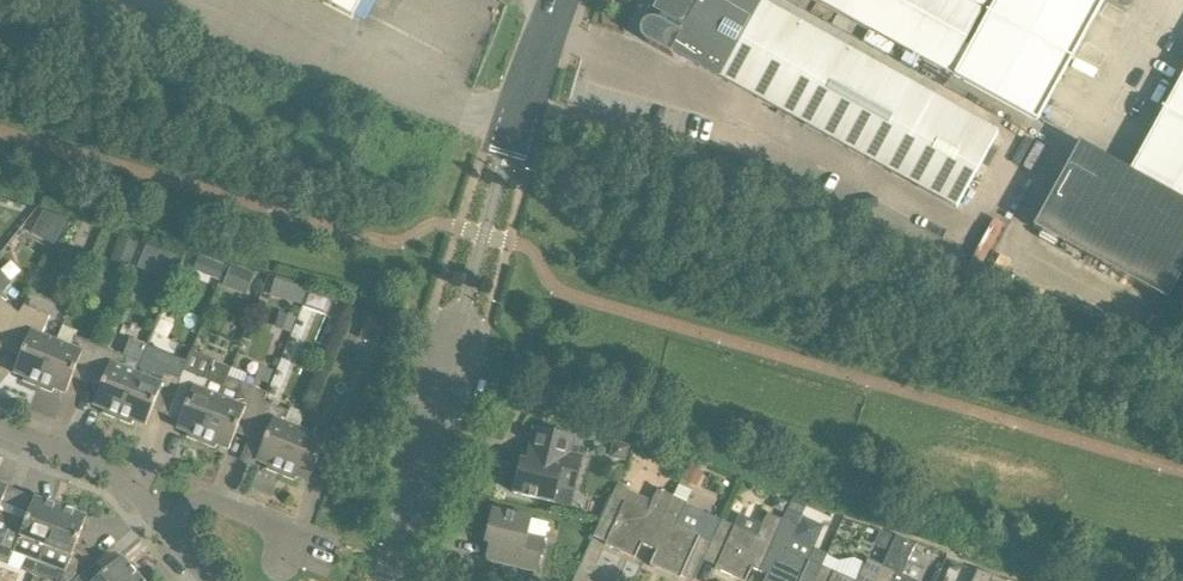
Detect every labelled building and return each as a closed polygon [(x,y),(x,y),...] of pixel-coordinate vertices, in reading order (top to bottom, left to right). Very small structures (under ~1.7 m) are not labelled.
[(353,17),(363,0),(322,0),(353,17)] [(656,7),(654,6),(652,10),(660,15),(657,21),(655,20),(653,19),(651,19),(649,19),(647,20),(645,21),(642,23),(641,25),(640,26),(639,28),(639,30),(639,31),(639,33),(640,36),(641,38),(641,39),(643,41),(644,42),(673,57),(675,53),(892,173),(934,97),(830,39),(760,0),(660,0),(656,7)] [(940,0),(816,0),(957,78),(986,26),(940,0)] [(1000,0),(940,0),(986,26),(1000,0)] [(1037,122),(1104,0),(1000,0),(986,26),(957,78),(1037,122)] [(1165,109),(1163,107),(1162,109),(1164,110),(1131,171),(1182,200),(1182,76),(1165,109)] [(934,97),(892,173),(957,208),(999,132),(934,97)] [(1131,171),(1079,143),(1079,144),(1080,145),(1034,228),(1168,301),(1182,274),(1182,200),(1131,171)] [(736,162),(718,157),(708,188),(727,194),(736,162)] [(51,225),(52,232),(60,236),(68,220),(56,217),(51,225)] [(119,238),(113,253),(133,261),(139,245),(119,238)] [(163,250),(159,261),(163,271),(174,276),(182,257),(163,250)] [(199,256),(193,271),(202,275),(209,260),(199,256)] [(224,287),(230,289),(233,279),(250,286),(254,276),(231,267),(224,287)] [(4,341),(20,314),(1,298),(15,281),(0,269),(0,338),(4,341)] [(271,275),(264,293),(300,307),(307,289),(271,275)] [(39,387),(57,342),(42,336),(51,316),(25,306),(20,314),(4,341),(25,349),(14,373),(26,378),(25,381),(39,387)] [(275,329),(291,334),(296,319),(280,313),(275,329)] [(365,335),(379,341),(384,328),(370,323),(365,335)] [(63,327),(57,342),(39,387),(53,393),(55,389),(67,394),(76,370),(90,376),(102,347),(76,337),(78,333),(63,327)] [(119,419),(137,374),(148,346),(133,340),(127,357),(102,347),(90,376),(103,381),(94,405),(106,410),(104,414),(119,419)] [(202,443),(232,369),(212,361),(205,378),(184,370),(180,379),(181,379),(173,399),(174,400),(187,405),(177,428),(189,433),(188,437),(202,443)] [(152,380),(137,374),(119,419),(133,425),(134,422),(146,426),(156,403),(171,409),(174,400),(173,399),(181,379),(180,379),(156,369),(152,380)] [(243,384),(247,374),(232,369),(202,443),(216,448),(217,445),(230,450),(239,426),(253,431),(264,403),(268,394),(243,384)] [(290,413),(264,403),(253,431),(267,437),(257,461),(269,466),(268,469),(282,475),(300,430),(306,415),(291,409),(290,413)] [(314,436),(300,430),(282,475),(296,481),(297,477),(309,482),(319,458),(333,465),(345,435),(319,425),(314,436)] [(549,435),(546,449),(531,445),(527,462),(522,461),(514,493),(571,506),(583,457),(569,454),(572,440),(549,435)] [(613,442),(609,459),(626,462),(630,446),(613,442)] [(697,489),(705,472),(690,466),(683,482),(697,489)] [(9,488),(0,484),(0,510),(9,488)] [(618,487),(613,497),(606,510),(594,536),(607,542),(606,545),(636,558),(642,544),(650,547),(673,496),(658,490),(652,503),(618,487)] [(673,496),(650,547),(657,551),(651,565),(681,579),(682,577),(691,580),(695,580),(705,559),(706,556),(717,534),(723,521),(687,504),(688,503),(673,496)] [(13,515),(0,550),(0,560),(10,564),(14,553),(29,558),(23,573),(34,577),(61,508),(35,498),(26,520),(13,515)] [(772,509),(783,514),(788,503),(777,498),(776,500),(772,509)] [(808,505),(793,499),(784,520),(798,527),(808,505)] [(95,563),(86,552),(76,548),(87,518),(61,508),(34,577),(44,580),(62,580),(63,579),(65,580),(74,580),(95,563)] [(13,515),(0,510),(0,550),(13,515)] [(492,510),(485,542),(490,543),(486,560),(538,572),(546,539),(529,535),(532,519),(492,510)] [(705,559),(718,564),(716,569),(742,580),(746,580),(752,568),(760,572),(784,520),(769,514),(765,523),(742,513),(735,526),(723,521),(717,534),(705,559)] [(784,520),(760,572),(768,575),(765,580),(816,580),(822,566),(807,559),(813,548),(793,539),(798,527),(784,520)] [(876,541),(878,548),(890,553),(896,539),(881,532),(876,541)] [(902,576),(916,545),(897,536),(896,539),(890,553),(883,566),(876,580),(912,580),(902,576)] [(95,563),(74,580),(138,580),(141,579),(122,558),(104,573),(95,563)] [(822,566),(816,580),(876,580),(883,566),(869,559),(864,570),(844,561),(838,574),(822,566)]
